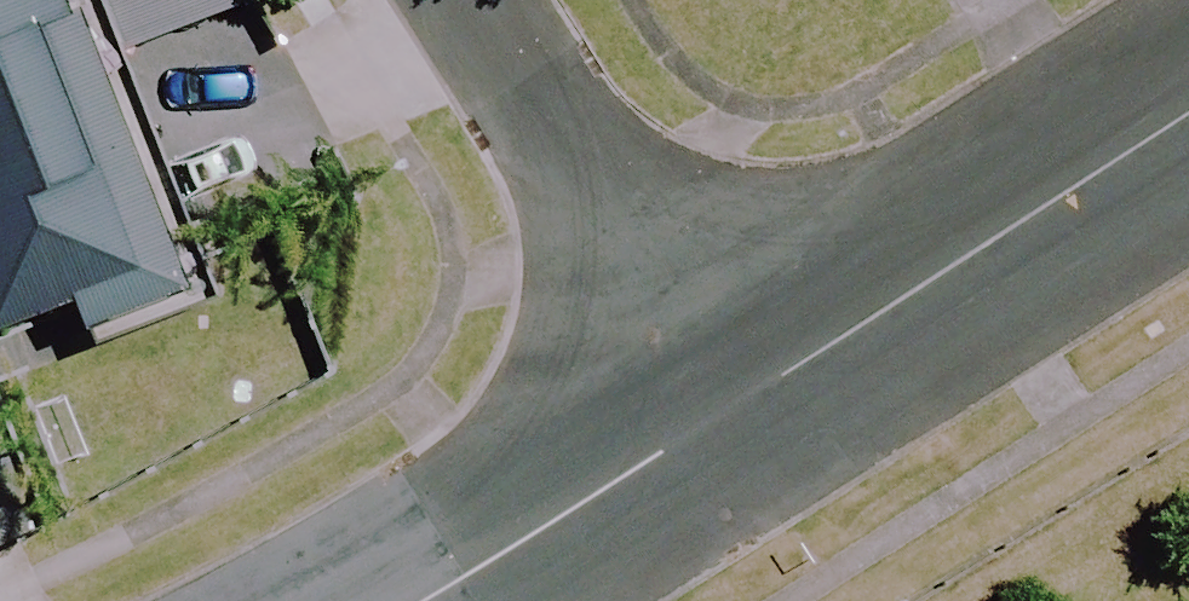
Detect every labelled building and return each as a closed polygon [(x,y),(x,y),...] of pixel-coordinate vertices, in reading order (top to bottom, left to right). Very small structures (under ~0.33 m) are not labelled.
[(75,303),(86,332),(186,295),(76,0),(0,0),(0,331),(75,303)]
